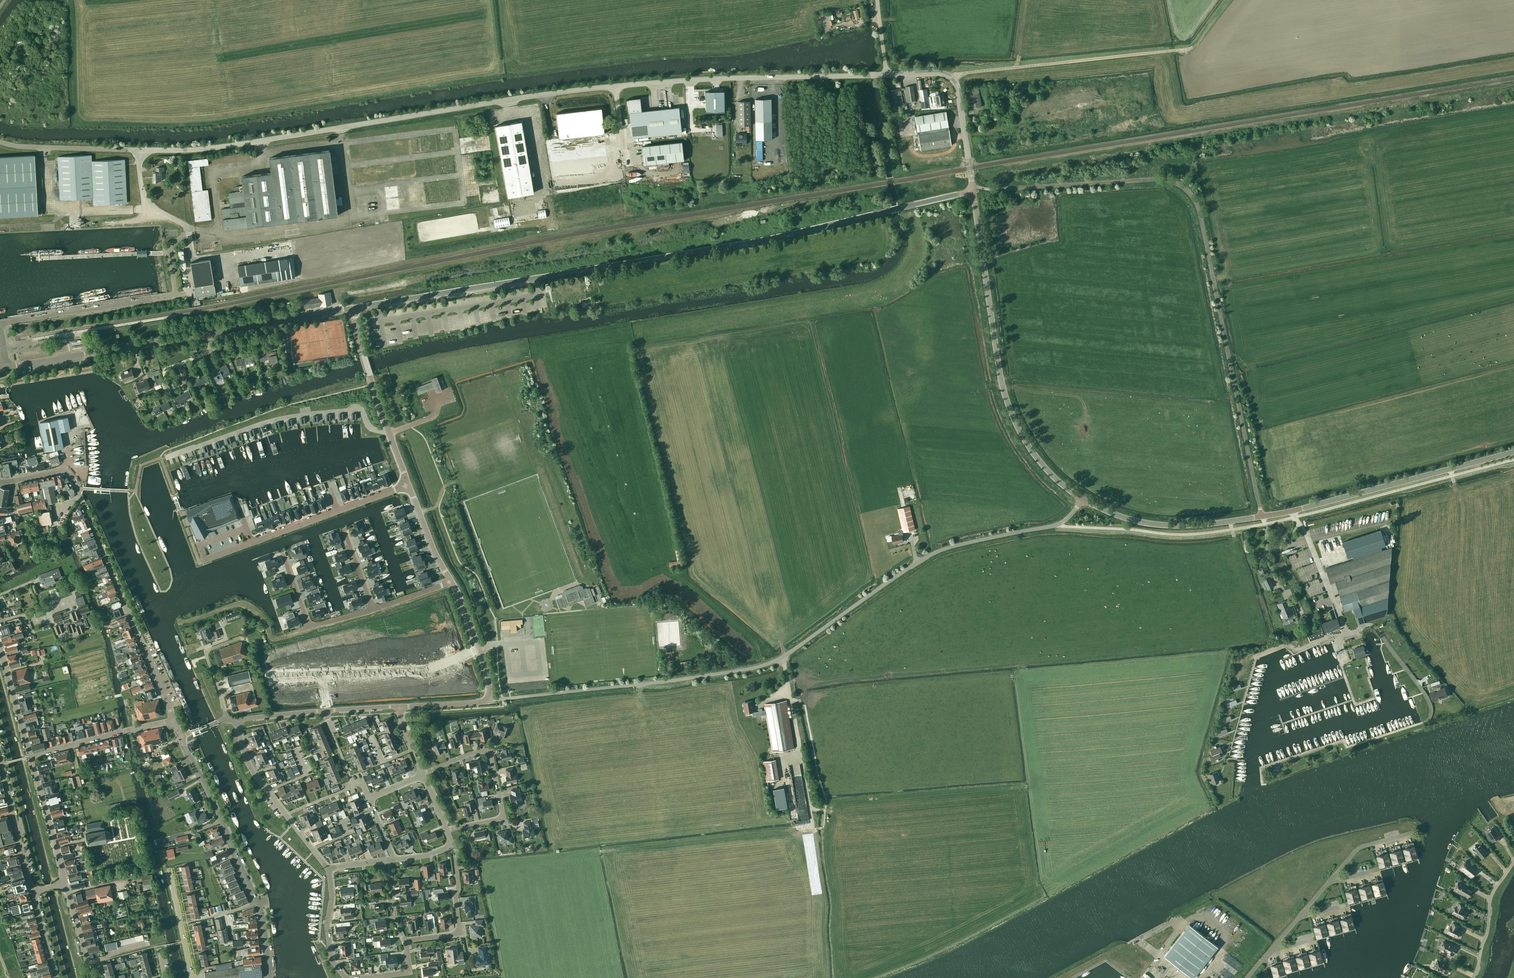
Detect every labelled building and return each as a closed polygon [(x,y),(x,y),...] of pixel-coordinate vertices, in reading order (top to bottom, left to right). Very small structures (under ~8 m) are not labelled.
[(828,15),(829,21),(830,25),(834,24),(833,22),(837,21),(836,18),(833,19),(832,14),(828,15)] [(907,101),(915,100),(913,85),(905,86),(907,101)] [(971,108),(981,106),(977,87),(967,89),(971,108)] [(891,106),(898,105),(896,89),(888,90),(891,106)] [(921,108),(929,107),(927,89),(919,90),(921,108)] [(724,91),(706,91),(706,112),(725,111),(725,91),(724,91)] [(937,106),(945,105),(943,94),(939,94),(938,94),(938,95),(936,95),(937,106)] [(633,138),(669,134),(667,109),(640,112),(639,99),(626,101),(628,113),(630,113),(633,138)] [(772,139),(771,99),(755,99),(756,139),(772,139)] [(738,126),(751,125),(750,101),(738,101),(738,126)] [(667,109),(669,134),(682,132),(679,107),(667,109)] [(601,108),(556,113),(559,139),(604,133),(601,108)] [(949,130),(948,130),(948,127),(948,126),(946,111),(915,116),(920,150),(951,145),(949,130)] [(521,122),(495,126),(495,127),(507,197),(533,193),(521,122)] [(746,133),(736,134),(736,148),(737,148),(737,143),(742,143),(742,144),(747,144),(746,133)] [(490,150),(488,135),(459,138),(461,153),(490,150)] [(684,160),(682,142),(668,144),(670,162),(684,160)] [(645,165),(670,162),(668,144),(643,146),(645,165)] [(270,172),(270,173),(241,176),(242,186),(234,187),(235,190),(239,189),(239,190),(243,190),(243,191),(228,193),(230,203),(231,208),(221,209),(224,229),(337,215),(336,205),(339,204),(339,205),(342,204),(341,196),(338,197),(339,198),(335,199),(329,150),(269,158),(271,170),(269,170),(269,173),(270,172)] [(37,201),(34,155),(0,157),(0,217),(38,215),(37,201)] [(93,198),(93,204),(127,203),(125,159),(92,161),(91,155),(58,157),(60,200),(93,198)] [(195,221),(211,219),(208,190),(202,190),(199,166),(208,165),(207,158),(188,161),(195,219),(195,221)] [(373,176),(373,170),(372,170),(372,166),(364,167),(364,171),(360,172),(361,177),(373,176)] [(161,171),(164,171),(163,167),(156,168),(157,173),(153,173),(153,179),(152,179),(153,183),(157,182),(157,181),(161,181),(161,171)] [(398,196),(397,185),(384,187),(386,198),(398,196)] [(400,208),(398,197),(386,199),(387,210),(400,208)] [(510,225),(508,217),(494,220),(495,228),(510,225)] [(292,257),(237,266),(240,286),(295,277),(292,257)] [(192,262),(190,262),(191,266),(191,265),(194,283),(194,286),(195,288),(194,288),(195,296),(202,295),(203,298),(205,297),(205,295),(216,293),(214,285),(213,283),(214,283),(213,280),(210,262),(210,259),(208,259),(192,262)] [(308,299),(303,300),(304,308),(311,307),(311,308),(314,308),(314,307),(320,305),(320,306),(332,304),(330,292),(318,294),(318,297),(312,298),(311,297),(308,298),(308,299)] [(267,353),(268,360),(269,364),(277,363),(275,351),(267,353)] [(260,361),(268,360),(267,353),(259,354),(260,361)] [(244,357),(245,364),(253,362),(252,356),(244,357)] [(241,365),(245,364),(244,357),(236,359),(237,366),(238,368),(241,367),(241,365)] [(218,368),(221,374),(222,374),(223,377),(231,374),(226,364),(218,368)] [(214,378),(221,374),(218,368),(211,372),(214,378)] [(124,381),(134,378),(131,369),(121,373),(124,381)] [(205,375),(198,378),(201,384),(208,381),(205,375)] [(432,381),(416,387),(418,394),(434,388),(436,392),(441,390),(437,379),(436,376),(431,379),(432,381)] [(194,388),(201,384),(198,378),(191,382),(194,388)] [(139,392),(150,388),(147,380),(136,383),(139,392)] [(188,391),(181,395),(184,400),(191,397),(188,391)] [(180,402),(184,400),(181,395),(173,398),(176,404),(177,404),(178,407),(181,405),(180,402)] [(168,401),(160,405),(163,411),(171,407),(168,401)] [(163,411),(160,405),(153,409),(156,415),(163,411)] [(69,430),(66,417),(39,422),(46,451),(62,447),(59,432),(69,430)] [(57,452),(57,451),(46,454),(47,459),(48,458),(50,464),(56,462),(57,462),(58,463),(59,462),(60,461),(61,461),(58,455),(59,454),(58,452),(57,452)] [(1,460),(2,463),(0,464),(0,471),(1,476),(3,476),(4,477),(12,475),(11,465),(13,465),(13,468),(17,467),(16,464),(18,464),(16,457),(1,460)] [(29,465),(37,462),(35,457),(27,460),(29,465)] [(44,463),(37,464),(38,471),(45,469),(44,463)] [(387,474),(382,476),(385,486),(391,484),(387,474)] [(382,476),(377,478),(380,487),(385,485),(385,486),(382,476)] [(39,490),(41,499),(44,499),(46,508),(51,507),(50,503),(57,502),(54,490),(53,488),(53,485),(51,477),(50,477),(46,478),(41,479),(38,480),(40,487),(39,488),(39,490)] [(377,478),(371,480),(374,489),(380,487),(377,478)] [(37,480),(33,481),(29,481),(31,492),(33,491),(34,496),(38,495),(37,491),(39,490),(39,488),(40,487),(38,480),(37,480)] [(369,491),(374,489),(371,480),(366,482),(369,491)] [(29,481),(24,482),(20,483),(22,494),(24,493),(25,497),(29,497),(28,492),(31,492),(29,481)] [(366,482),(360,484),(364,494),(369,491),(366,482)] [(362,494),(359,484),(353,486),(357,496),(362,494)] [(357,496),(353,486),(347,488),(351,498),(357,496)] [(9,489),(0,487),(0,505),(6,506),(9,489)] [(344,501),(350,499),(346,488),(340,491),(344,501)] [(320,510),(326,507),(322,498),(324,497),(323,494),(319,495),(321,498),(316,500),(320,510)] [(239,518),(231,495),(187,511),(195,534),(201,531),(207,528),(212,526),(213,528),(239,518)] [(35,512),(47,509),(44,499),(32,501),(35,512)] [(308,504),(307,501),(303,502),(304,505),(301,506),(304,515),(311,513),(308,504)] [(318,510),(315,501),(309,503),(312,512),(318,510)] [(33,512),(31,502),(17,505),(19,515),(33,512)] [(296,508),(293,509),(296,519),(302,516),(298,504),(295,505),(296,508)] [(76,511),(75,512),(77,517),(85,513),(82,506),(78,508),(76,511)] [(915,529),(911,514),(909,506),(897,508),(899,516),(902,530),(898,531),(898,535),(891,537),(893,544),(903,541),(901,534),(901,532),(903,532),(915,529)] [(403,508),(394,511),(397,518),(394,518),(396,522),(399,521),(404,519),(403,516),(406,515),(403,508)] [(290,509),(285,511),(289,521),(294,519),(290,509)] [(41,525),(52,523),(50,511),(38,513),(41,525)] [(285,511),(279,513),(283,523),(289,521),(285,511)] [(73,518),(74,522),(86,517),(85,514),(73,518)] [(3,523),(12,521),(11,516),(6,517),(2,518),(2,517),(0,517),(0,524),(3,523)] [(277,516),(272,518),(275,526),(280,524),(277,516)] [(86,517),(74,522),(75,525),(79,523),(79,526),(80,525),(88,522),(86,517)] [(272,518),(266,520),(270,528),(275,526),(272,518)] [(410,526),(408,521),(405,522),(404,519),(399,521),(400,523),(400,524),(402,529),(410,526)] [(266,520),(261,521),(264,530),(270,528),(266,520)] [(261,521),(255,523),(259,532),(264,530),(261,521)] [(0,524),(0,535),(9,532),(11,532),(8,522),(3,523),(0,524)] [(78,534),(81,533),(91,529),(88,522),(80,525),(82,530),(78,532),(78,534)] [(355,528),(352,529),(354,536),(357,535),(359,538),(363,537),(361,533),(364,532),(361,526),(360,526),(358,522),(353,524),(355,528)] [(412,532),(410,526),(402,529),(404,535),(405,535),(406,538),(410,536),(409,533),(412,532)] [(81,533),(84,541),(85,541),(87,540),(86,540),(94,537),(91,529),(81,533)] [(9,532),(9,533),(4,534),(5,538),(10,537),(12,544),(21,541),(20,536),(20,535),(20,534),(18,530),(11,532),(9,532)] [(334,530),(324,534),(326,539),(329,537),(332,545),(341,542),(337,532),(335,533),(334,530)] [(1381,530),(1343,542),(1347,558),(1349,557),(1350,560),(1385,549),(1384,546),(1386,545),(1381,530)] [(416,543),(414,538),(411,539),(410,536),(406,538),(407,540),(406,541),(408,546),(416,543)] [(85,541),(84,541),(77,544),(79,547),(82,545),(87,543),(88,545),(96,542),(94,537),(87,540),(85,541)] [(370,547),(369,548),(367,543),(364,544),(363,540),(359,541),(360,543),(359,544),(359,545),(358,546),(360,551),(361,551),(370,548),(370,547)] [(89,548),(84,550),(85,552),(98,547),(96,542),(88,545),(89,548)] [(418,549),(416,543),(408,546),(410,552),(411,552),(412,554),(416,553),(415,550),(418,549)] [(92,555),(100,552),(98,547),(88,551),(84,553),(85,555),(89,554),(89,556),(92,555)] [(300,548),(300,547),(299,547),(299,548),(298,548),(297,549),(297,548),(292,550),(292,551),(291,551),(293,558),(298,557),(300,560),(307,557),(305,551),(302,552),(301,548),(300,548)] [(1385,612),(1386,612),(1391,547),(1326,568),(1330,583),(1335,581),(1345,611),(1353,608),(1358,624),(1380,617),(1386,615),(1385,612)] [(367,557),(367,559),(371,558),(369,554),(372,553),(370,548),(361,551),(363,556),(364,556),(365,558),(367,557)] [(670,562),(670,566),(682,564),(679,549),(676,550),(678,560),(670,562)] [(100,552),(92,555),(93,557),(91,558),(92,561),(102,557),(100,552)] [(344,552),(334,555),(337,562),(334,563),(335,566),(341,564),(340,561),(347,559),(344,552)] [(417,553),(416,553),(412,554),(412,556),(412,558),(414,563),(415,563),(422,560),(420,555),(418,555),(417,553)] [(270,558),(269,554),(257,558),(258,562),(265,560),(268,569),(264,570),(266,576),(276,573),(275,572),(274,567),(279,565),(278,563),(279,563),(278,562),(277,558),(274,559),(274,558),(270,559),(270,560),(269,558),(270,558)] [(87,564),(86,564),(83,565),(86,571),(104,564),(101,558),(87,564)] [(7,573),(16,569),(11,560),(2,565),(7,573)] [(367,566),(369,571),(367,572),(368,572),(377,569),(378,568),(376,563),(373,564),(371,560),(368,561),(369,563),(367,564),(368,566),(367,566)] [(423,560),(422,560),(415,563),(417,568),(418,568),(419,571),(422,570),(425,569),(424,566),(426,565),(423,560)] [(1260,571),(1261,570),(1263,574),(1268,571),(1264,562),(1257,565),(1260,571)] [(306,564),(296,567),(299,574),(308,570),(306,564)] [(349,564),(339,568),(341,575),(351,572),(349,564)] [(94,573),(92,573),(92,576),(93,575),(107,570),(105,565),(97,568),(98,571),(94,573)] [(58,568),(46,572),(38,575),(41,583),(44,582),(45,585),(55,582),(54,580),(55,580),(54,579),(61,576),(58,568)] [(379,574),(377,569),(368,572),(369,577),(371,577),(371,579),(373,578),(374,580),(377,579),(376,575),(379,574)] [(102,578),(109,575),(107,570),(93,575),(94,577),(100,575),(102,578)] [(426,571),(423,572),(422,570),(419,571),(418,571),(419,574),(418,574),(420,580),(428,577),(426,571)] [(98,586),(111,580),(109,575),(102,578),(102,579),(102,581),(103,581),(103,582),(98,584),(98,586)] [(276,578),(272,579),(274,586),(277,585),(278,589),(286,586),(283,576),(279,577),(276,578)] [(430,577),(428,577),(420,580),(419,580),(421,586),(432,582),(430,577)] [(1263,580),(1268,589),(1273,586),(1269,577),(1263,580)] [(311,578),(301,581),(304,588),(313,585),(311,578)] [(104,590),(114,586),(112,581),(104,584),(105,586),(103,587),(103,588),(98,590),(99,592),(104,590)] [(355,581),(343,586),(345,592),(351,590),(358,588),(355,581)] [(385,589),(384,589),(382,584),(379,585),(378,581),(374,582),(375,584),(374,585),(374,587),(373,587),(375,593),(376,592),(385,589)] [(586,589),(586,588),(583,589),(582,586),(579,585),(563,591),(562,594),(563,596),(556,599),(559,608),(583,599),(585,606),(595,602),(589,588),(586,589)] [(103,596),(116,591),(114,586),(106,589),(107,591),(101,594),(102,594),(102,595),(103,596)] [(311,594),(307,595),(309,603),(319,599),(318,595),(320,594),(318,588),(310,590),(311,594)] [(387,594),(385,589),(376,592),(378,598),(382,596),(383,600),(387,599),(386,595),(387,594)] [(68,633),(76,630),(77,634),(85,631),(83,627),(84,627),(94,624),(91,616),(87,617),(86,613),(90,611),(87,604),(85,604),(84,603),(86,601),(84,596),(81,594),(80,591),(75,592),(76,596),(75,599),(74,599),(76,604),(77,604),(78,605),(76,608),(75,608),(73,607),(71,608),(70,610),(66,611),(66,610),(60,612),(52,615),(55,622),(56,622),(57,625),(54,626),(57,634),(64,631),(64,630),(66,630),(67,629),(68,633)] [(118,597),(116,591),(103,596),(104,598),(108,596),(109,601),(110,601),(110,603),(119,599),(118,597)] [(133,593),(143,617),(149,615),(138,591),(133,593)] [(290,594),(279,598),(283,606),(285,605),(287,609),(291,607),(290,604),(293,603),(290,594)] [(352,604),(349,605),(350,608),(357,606),(358,607),(361,606),(361,605),(363,604),(361,597),(352,600),(353,603),(352,603),(352,604)] [(119,599),(110,603),(104,605),(106,608),(111,605),(113,610),(122,606),(119,599)] [(1285,601),(1284,601),(1277,604),(1283,618),(1294,613),(1291,607),(1288,609),(1285,601)] [(315,609),(312,610),(314,616),(318,615),(319,617),(324,615),(323,613),(324,613),(322,607),(319,608),(319,607),(314,608),(315,609)] [(115,619),(121,616),(118,609),(112,611),(115,619)] [(295,617),(293,611),(287,613),(288,616),(285,616),(288,622),(290,626),(291,626),(292,627),(296,625),(296,624),(300,622),(298,616),(295,617)] [(240,618),(238,612),(226,616),(228,622),(240,618)] [(114,627),(128,621),(126,616),(117,620),(118,623),(113,624),(114,627)] [(1325,632),(1339,627),(1336,618),(1322,623),(1325,632)] [(522,619),(500,621),(501,629),(510,628),(510,631),(516,631),(516,628),(519,628),(520,627),(520,623),(522,623),(522,619)] [(20,631),(19,628),(13,630),(10,623),(0,626),(0,634),(1,638),(11,634),(11,635),(20,632),(20,631)] [(120,631),(130,627),(129,623),(118,627),(120,631)] [(202,629),(202,630),(200,631),(202,639),(205,638),(205,639),(209,637),(210,641),(214,639),(214,638),(215,637),(215,638),(220,636),(218,630),(213,631),(213,632),(212,632),(212,631),(210,632),(208,627),(202,629)] [(115,641),(116,644),(122,641),(131,638),(131,637),(134,636),(131,628),(126,630),(127,633),(123,635),(124,638),(121,639),(115,641)] [(26,632),(25,630),(25,629),(23,630),(20,631),(20,632),(11,635),(1,638),(3,643),(19,638),(24,637),(23,633),(26,632)] [(1308,635),(1310,640),(1324,635),(1322,630),(1308,635)] [(128,645),(136,642),(134,637),(131,638),(122,641),(123,644),(127,643),(128,645)] [(20,643),(19,638),(3,643),(5,647),(17,644),(19,644),(19,643),(20,643)] [(219,666),(247,656),(244,645),(243,645),(241,641),(214,651),(213,651),(219,666)] [(137,644),(136,642),(128,645),(114,650),(115,655),(115,656),(118,662),(130,657),(140,653),(137,644)] [(7,654),(18,651),(16,644),(5,647),(6,654),(7,654)] [(17,660),(16,658),(15,653),(14,654),(10,655),(10,656),(7,656),(8,662),(17,660)] [(141,654),(128,658),(128,659),(130,664),(133,662),(134,663),(143,659),(141,654)] [(21,657),(16,658),(17,660),(8,662),(10,667),(21,664),(20,660),(21,659),(21,657)] [(135,663),(136,666),(133,667),(135,673),(140,671),(146,668),(143,660),(135,663)] [(14,686),(31,682),(27,668),(11,672),(12,676),(14,686)] [(146,669),(138,672),(135,673),(136,676),(137,678),(148,674),(146,669)] [(251,681),(248,670),(226,675),(229,686),(251,681)] [(142,684),(151,680),(149,675),(136,680),(137,683),(141,681),(142,684)] [(146,690),(154,687),(152,682),(144,685),(146,690)] [(30,690),(29,684),(28,684),(15,688),(17,693),(30,690)] [(1431,694),(1433,701),(1438,699),(1437,697),(1447,694),(1445,689),(1441,690),(1440,686),(1433,688),(1434,691),(1435,691),(1435,692),(1431,694)] [(146,690),(148,696),(145,697),(146,701),(157,696),(154,687),(146,690)] [(257,705),(256,699),(251,700),(250,696),(249,696),(248,692),(229,696),(233,711),(257,705)] [(18,699),(21,709),(23,714),(38,710),(36,705),(35,704),(31,705),(32,706),(30,707),(30,704),(29,704),(27,697),(25,697),(18,699)] [(138,721),(162,715),(158,699),(153,700),(151,701),(141,703),(141,700),(135,702),(137,709),(136,709),(138,721)] [(789,716),(787,700),(765,704),(766,710),(762,711),(762,708),(758,709),(759,711),(755,712),(753,700),(748,701),(748,702),(743,703),(744,712),(749,711),(750,712),(752,712),(753,715),(756,714),(756,716),(766,714),(773,752),(794,748),(789,716)] [(23,716),(25,721),(37,717),(39,717),(38,712),(23,716)] [(105,720),(107,725),(108,731),(116,729),(115,724),(121,723),(119,715),(112,717),(113,719),(105,720)] [(38,720),(37,717),(25,721),(28,731),(37,729),(36,724),(35,721),(38,720)] [(365,718),(360,720),(365,732),(367,732),(365,728),(369,727),(365,718)] [(380,729),(392,723),(389,718),(381,722),(382,725),(379,727),(380,729)] [(363,733),(365,732),(360,720),(354,723),(358,731),(361,730),(363,733)] [(92,722),(93,727),(94,726),(96,734),(101,732),(98,721),(92,722)] [(93,727),(92,722),(87,723),(89,728),(85,729),(87,736),(95,734),(93,727)] [(354,733),(358,731),(354,723),(349,725),(355,740),(357,739),(356,736),(354,733)] [(394,729),(392,723),(380,729),(380,731),(384,729),(385,733),(392,730),(394,729)] [(503,726),(496,724),(494,730),(500,732),(500,734),(506,737),(510,728),(503,726)] [(74,731),(76,739),(78,738),(85,736),(82,725),(75,727),(76,731),(74,731)] [(292,727),(297,739),(299,738),(298,735),(301,734),(298,725),(292,727)] [(315,733),(323,730),(320,725),(309,730),(310,732),(314,730),(315,733)] [(349,725),(343,727),(349,743),(355,740),(349,725)] [(51,739),(51,737),(49,730),(48,727),(41,729),(43,741),(51,739)] [(152,745),(166,742),(163,727),(138,732),(138,735),(140,743),(141,743),(143,752),(153,750),(152,745)] [(286,727),(280,729),(285,742),(287,741),(286,737),(289,736),(287,729),(286,727)] [(292,727),(287,729),(289,736),(290,738),(294,737),(295,740),(297,739),(292,727)] [(248,737),(250,742),(259,738),(257,735),(261,734),(259,729),(253,732),(254,734),(248,737)] [(280,729),(274,732),(278,741),(282,739),(283,743),(285,742),(280,729)] [(313,738),(314,740),(325,736),(323,730),(315,733),(317,736),(313,738)] [(381,739),(382,741),(394,735),(392,730),(385,733),(383,734),(384,737),(381,739)] [(479,732),(475,733),(476,739),(480,738),(480,740),(487,739),(485,730),(478,731),(479,732)] [(75,739),(76,739),(74,731),(69,732),(70,735),(69,735),(69,731),(68,732),(70,738),(71,740),(75,739)] [(69,738),(70,738),(68,732),(68,733),(67,733),(68,735),(65,736),(64,732),(62,733),(64,742),(70,740),(69,738)] [(275,742),(278,741),(274,732),(269,734),(273,743),(274,746),(276,745),(275,742)] [(453,738),(449,739),(451,748),(458,746),(456,740),(459,739),(457,732),(451,734),(453,738)] [(476,739),(475,733),(471,733),(470,733),(464,734),(466,743),(472,742),(472,739),(476,739)] [(394,735),(382,741),(383,743),(386,741),(388,745),(396,741),(394,735)] [(34,736),(33,737),(29,738),(31,745),(36,743),(36,742),(39,741),(38,737),(39,737),(39,736),(35,737),(34,736)] [(319,741),(320,744),(327,741),(325,736),(314,740),(315,742),(319,741)] [(259,738),(250,742),(252,747),(258,745),(259,747),(265,745),(263,740),(260,741),(259,738)] [(105,752),(108,751),(105,740),(99,742),(101,749),(105,748),(106,749),(105,749),(105,752)] [(194,746),(195,746),(193,741),(187,744),(190,752),(195,750),(194,746)] [(317,748),(318,751),(329,746),(327,741),(320,744),(321,747),(317,748)] [(399,747),(396,741),(388,745),(389,748),(386,750),(387,752),(390,750),(399,747)] [(442,749),(446,747),(443,741),(439,743),(433,745),(436,754),(443,751),(442,749)] [(47,746),(46,744),(46,743),(44,742),(31,745),(33,752),(34,752),(45,749),(46,748),(47,746)] [(94,755),(96,755),(93,743),(87,745),(89,752),(94,751),(94,752),(93,752),(94,755)] [(363,748),(362,746),(358,748),(357,745),(350,748),(352,753),(363,748)] [(1215,748),(1211,750),(1213,754),(1219,752),(1222,750),(1220,746),(1216,748),(1215,745),(1213,746),(1215,748)] [(82,758),(84,758),(81,746),(80,747),(76,748),(77,755),(82,754),(82,755),(81,755),(82,758)] [(329,746),(318,751),(319,753),(323,751),(324,754),(331,751),(329,746)] [(255,755),(258,760),(266,756),(265,753),(268,752),(266,747),(260,749),(261,752),(255,755)] [(352,753),(354,758),(361,755),(360,752),(364,751),(363,748),(352,753)] [(509,751),(508,748),(502,749),(503,752),(500,753),(502,760),(511,758),(510,751),(509,751)] [(51,761),(53,767),(67,763),(67,765),(69,764),(71,764),(70,762),(72,762),(70,753),(69,753),(68,750),(53,754),(55,759),(51,760),(51,761)] [(1213,754),(1210,755),(1212,760),(1215,758),(1216,761),(1218,760),(1217,757),(1221,756),(1219,752),(1213,754)] [(174,761),(171,755),(162,760),(165,766),(174,761)] [(354,758),(356,764),(367,759),(366,757),(363,758),(361,755),(354,758)] [(266,756),(258,760),(260,765),(266,762),(267,765),(273,763),(271,758),(267,759),(266,756)] [(326,763),(322,765),(323,767),(334,762),(332,757),(324,760),(326,763)] [(368,761),(367,759),(356,764),(359,769),(366,766),(364,763),(368,761)] [(397,766),(401,775),(406,773),(404,767),(407,766),(404,759),(399,762),(400,765),(397,766)] [(485,770),(482,759),(475,760),(475,761),(468,762),(470,768),(474,768),(475,773),(485,770)] [(779,779),(775,759),(763,761),(766,781),(779,779)] [(38,771),(53,767),(51,761),(37,765),(38,771)] [(267,771),(269,776),(278,772),(277,769),(280,768),(284,766),(282,761),(278,763),(272,765),(273,768),(267,771)] [(323,767),(324,769),(327,767),(329,770),(336,767),(334,762),(323,767)] [(790,764),(796,809),(797,808),(799,822),(807,821),(800,763),(790,764)] [(183,767),(178,770),(175,764),(170,767),(172,772),(173,772),(176,777),(179,775),(181,779),(187,776),(183,767)] [(395,777),(401,775),(397,766),(394,767),(392,765),(387,767),(390,773),(393,772),(395,777)] [(326,775),(327,777),(338,773),(336,767),(329,770),(330,774),(326,775)] [(507,776),(506,776),(507,783),(516,781),(515,774),(514,775),(512,768),(505,769),(507,776)] [(49,772),(52,771),(51,769),(39,772),(42,783),(51,780),(49,772)] [(375,775),(379,784),(384,782),(382,776),(385,775),(383,769),(377,771),(378,774),(375,775)] [(466,777),(464,770),(458,771),(458,770),(452,771),(454,780),(460,779),(460,778),(466,777)] [(278,772),(269,776),(272,781),(277,778),(279,781),(285,779),(283,774),(279,775),(278,772)] [(1218,775),(1217,772),(1209,774),(1213,783),(1218,782),(1216,775),(1218,775)] [(338,773),(327,777),(328,780),(332,778),(333,781),(340,778),(338,773)] [(82,774),(80,775),(76,776),(78,785),(84,784),(82,774)] [(373,786),(379,784),(375,775),(372,777),(371,774),(365,776),(368,782),(371,781),(373,786)] [(72,787),(78,786),(75,776),(69,777),(72,787)] [(311,781),(315,790),(321,788),(317,779),(311,781)] [(478,784),(480,791),(489,789),(487,782),(485,783),(484,780),(478,781),(479,784),(478,784)] [(310,793),(315,790),(311,781),(306,783),(310,793)] [(53,788),(55,787),(54,784),(53,785),(52,782),(42,784),(45,795),(55,792),(53,788)] [(301,796),(300,792),(303,791),(300,782),(296,784),(297,788),(294,789),(293,786),(291,786),(296,798),(301,796)] [(284,789),(283,786),(277,788),(280,795),(281,796),(282,796),(283,800),(285,799),(286,802),(291,800),(288,792),(286,788),(284,789)] [(296,798),(291,786),(289,787),(290,791),(288,792),(291,800),(296,798)] [(192,803),(199,799),(198,799),(196,794),(193,788),(186,791),(192,803)] [(519,793),(518,788),(511,790),(512,794),(510,795),(511,802),(513,802),(514,806),(520,805),(521,804),(520,800),(522,800),(520,793),(519,793)] [(180,795),(178,790),(167,795),(169,800),(180,795)] [(407,792),(411,801),(415,799),(416,802),(421,800),(419,793),(415,795),(413,790),(407,792)] [(60,798),(62,798),(61,795),(60,796),(58,791),(46,795),(45,795),(45,796),(46,796),(47,799),(46,800),(47,802),(48,806),(48,807),(49,807),(49,806),(62,803),(60,798)] [(407,803),(411,801),(407,792),(401,795),(403,800),(400,801),(403,807),(408,805),(407,803)] [(493,806),(491,799),(485,801),(484,797),(477,798),(479,805),(483,804),(484,808),(485,812),(490,811),(489,807),(493,806)] [(351,804),(352,807),(361,804),(358,798),(349,802),(348,799),(345,800),(346,803),(345,804),(346,806),(351,804)] [(462,807),(464,816),(471,814),(470,807),(473,807),(471,801),(466,802),(467,806),(462,807)] [(110,811),(121,808),(120,802),(108,805),(110,811)] [(336,802),(331,804),(334,813),(338,811),(339,815),(341,814),(343,818),(346,816),(343,809),(340,810),(336,802)] [(331,804),(325,806),(329,815),(332,814),(334,818),(336,817),(334,813),(331,804)] [(361,804),(352,807),(353,811),(349,812),(350,815),(352,814),(354,813),(358,811),(363,809),(361,804)] [(330,819),(329,815),(325,806),(319,809),(323,818),(326,816),(328,820),(330,819)] [(61,810),(51,813),(52,817),(64,814),(67,813),(66,810),(63,811),(62,809),(61,810)] [(302,821),(305,820),(311,817),(310,814),(313,812),(312,809),(308,810),(309,812),(300,816),(302,821)] [(422,823),(430,820),(426,810),(421,812),(420,809),(414,812),(416,817),(419,816),(422,823)] [(198,815),(196,810),(189,813),(192,821),(196,819),(198,824),(208,819),(205,812),(201,814),(198,815)] [(385,819),(393,816),(391,810),(383,813),(385,819)] [(358,821),(359,824),(368,821),(365,815),(361,817),(360,815),(351,818),(352,820),(353,823),(358,821)] [(64,826),(63,821),(62,816),(58,817),(57,817),(53,819),(55,828),(64,826)] [(315,822),(316,825),(322,822),(320,820),(316,821),(314,816),(311,817),(305,820),(307,825),(315,822)] [(10,828),(7,817),(0,819),(0,845),(15,842),(13,833),(12,833),(11,828),(10,829),(10,828)] [(388,824),(391,829),(400,825),(397,820),(388,824)] [(94,832),(92,832),(92,830),(104,828),(103,826),(104,826),(103,823),(103,822),(103,821),(86,824),(87,831),(88,831),(88,833),(86,833),(85,833),(85,834),(86,838),(86,839),(87,840),(87,844),(87,845),(88,845),(90,844),(91,844),(93,844),(94,844),(96,843),(97,843),(100,842),(100,843),(100,842),(103,842),(104,842),(106,841),(107,841),(111,838),(111,837),(111,836),(110,832),(109,832),(105,830),(104,830),(102,830),(101,830),(98,831),(95,831),(94,831),(94,832)] [(370,826),(368,821),(359,824),(360,828),(356,829),(358,833),(366,830),(365,828),(370,826)] [(532,827),(530,821),(523,822),(525,829),(522,830),(524,837),(529,836),(529,837),(534,836),(532,827)] [(322,822),(316,825),(317,828),(311,830),(313,836),(316,835),(322,832),(320,827),(323,825),(322,822)] [(66,825),(64,826),(55,828),(57,834),(68,831),(71,830),(72,830),(71,828),(67,829),(66,825)] [(400,825),(391,829),(393,835),(402,831),(400,825)] [(1494,826),(1491,828),(1492,830),(1487,833),(1489,836),(1487,837),(1489,840),(1491,839),(1493,841),(1500,835),(1494,826)] [(213,829),(212,828),(206,831),(207,834),(211,832),(214,838),(221,835),(218,827),(213,829)] [(57,834),(58,838),(71,835),(73,835),(73,832),(72,833),(71,830),(68,831),(57,834)] [(484,833),(484,830),(474,832),(475,839),(485,837),(487,836),(488,839),(492,839),(490,831),(487,832),(484,833)] [(507,830),(497,832),(499,842),(506,840),(507,844),(513,842),(512,837),(508,837),(507,830)] [(325,831),(322,832),(316,835),(318,840),(327,836),(328,838),(331,836),(329,833),(327,834),(325,831)] [(429,841),(437,838),(435,832),(428,834),(427,831),(420,834),(422,840),(427,838),(429,841)] [(407,841),(410,840),(408,833),(402,835),(404,840),(396,843),(400,850),(409,846),(407,841)] [(189,840),(187,834),(176,837),(177,843),(189,840)] [(71,835),(58,838),(60,844),(72,840),(71,835)] [(213,847),(224,842),(222,836),(205,844),(206,846),(212,844),(213,847)] [(374,844),(377,853),(383,850),(380,843),(383,842),(381,837),(375,839),(377,842),(374,844)] [(357,845),(353,846),(357,855),(363,853),(360,846),(363,845),(360,839),(355,841),(357,845)] [(1408,840),(1406,841),(1412,861),(1417,859),(1415,852),(1413,844),(1409,845),(1408,842),(1408,841),(1408,840)] [(1406,862),(1412,861),(1406,841),(1405,841),(1406,842),(1407,845),(1402,847),(1406,862)] [(333,849),(337,857),(343,855),(340,848),(342,847),(340,842),(335,844),(336,847),(333,849)] [(377,853),(374,844),(370,845),(369,842),(364,844),(366,849),(369,848),(371,855),(377,853)] [(2,851),(8,850),(9,855),(17,852),(15,844),(10,846),(1,848),(2,851)] [(70,848),(74,847),(73,844),(68,845),(61,847),(62,853),(70,851),(69,847),(70,847),(70,848)] [(357,855),(353,846),(350,847),(349,844),(344,846),(347,855),(350,854),(351,857),(357,855)] [(1393,866),(1399,864),(1393,844),(1392,845),(1393,846),(1393,849),(1389,850),(1393,866)] [(1394,844),(1393,844),(1399,864),(1404,863),(1400,847),(1395,849),(1394,845),(1395,844),(1394,844)] [(1482,857),(1487,853),(1480,845),(1477,847),(1475,845),(1471,848),(1474,852),(1476,850),(1482,857)] [(331,860),(337,857),(333,849),(330,850),(329,847),(323,849),(326,854),(328,853),(331,860)] [(1380,869),(1385,868),(1380,848),(1379,848),(1379,849),(1380,853),(1376,854),(1380,869)] [(1380,848),(1385,868),(1391,866),(1386,851),(1382,852),(1381,849),(1381,848),(1380,848)] [(168,859),(175,857),(173,849),(166,850),(168,859)] [(229,854),(229,852),(228,852),(227,850),(215,855),(212,856),(214,859),(211,860),(213,865),(220,862),(219,860),(222,858),(229,855),(229,854)] [(18,855),(12,857),(10,858),(7,858),(10,866),(20,864),(18,855)] [(75,861),(79,861),(78,858),(64,861),(66,867),(76,865),(75,861)] [(219,869),(220,871),(232,866),(229,859),(221,863),(223,868),(219,869)] [(1467,860),(1460,868),(1471,877),(1476,871),(1473,869),(1475,866),(1467,860)] [(447,872),(446,862),(439,863),(440,872),(436,872),(437,880),(442,879),(441,873),(447,872)] [(431,874),(430,864),(423,865),(423,871),(423,876),(429,875),(429,880),(435,879),(434,873),(431,874)] [(473,864),(466,865),(467,871),(463,871),(464,882),(474,881),(472,868),(473,868),(473,864)] [(21,865),(11,868),(11,867),(4,869),(6,875),(22,870),(21,865)] [(76,865),(74,865),(66,867),(68,874),(78,872),(76,865)] [(220,871),(221,873),(225,871),(226,875),(233,872),(233,873),(235,872),(232,866),(220,871)] [(189,871),(182,872),(183,878),(191,876),(190,873),(192,873),(192,871),(195,871),(194,868),(191,869),(191,870),(189,871)] [(22,870),(0,877),(0,882),(11,879),(11,881),(23,877),(24,877),(22,870)] [(70,882),(82,879),(80,872),(68,876),(70,882)] [(225,878),(227,882),(236,879),(233,873),(233,872),(226,875),(225,876),(221,878),(222,880),(225,878)] [(143,883),(153,882),(152,874),(142,876),(143,883)] [(1375,898),(1381,896),(1375,876),(1374,877),(1375,878),(1375,879),(1371,880),(1375,897),(1375,898)] [(1377,876),(1375,876),(1381,896),(1386,895),(1386,894),(1382,879),(1377,880),(1377,877),(1377,876)] [(26,885),(26,884),(26,883),(25,882),(24,878),(24,877),(24,878),(12,881),(11,881),(11,882),(12,883),(12,885),(11,885),(11,886),(10,886),(11,890),(14,889),(15,893),(15,894),(16,894),(27,890),(28,890),(27,886),(26,885)] [(398,879),(399,886),(402,886),(402,889),(408,889),(408,885),(408,878),(398,879)] [(226,888),(226,890),(238,885),(236,879),(227,882),(229,887),(226,888)] [(192,882),(185,884),(186,890),(193,888),(192,884),(195,884),(194,883),(197,882),(197,880),(194,881),(194,882),(192,882)] [(1363,880),(1362,880),(1361,880),(1362,881),(1362,884),(1358,886),(1362,901),(1373,898),(1369,883),(1364,884),(1363,881),(1364,880),(1363,880)] [(1459,880),(1454,890),(1468,897),(1471,891),(1467,888),(1468,885),(1459,880)] [(380,883),(380,882),(375,883),(367,884),(367,883),(363,883),(364,889),(368,889),(368,888),(371,888),(371,892),(381,891),(380,882),(380,883)] [(347,885),(347,887),(340,888),(341,888),(341,890),(340,890),(341,897),(344,896),(344,898),(346,899),(349,899),(349,898),(350,897),(349,894),(350,894),(353,894),(353,895),(353,891),(360,890),(359,883),(348,884),(347,885)] [(1354,903),(1349,883),(1348,884),(1347,884),(1348,885),(1349,888),(1345,889),(1349,905),(1354,903)] [(1350,883),(1349,883),(1354,903),(1360,902),(1355,886),(1351,888),(1350,884),(1350,883)] [(85,890),(86,893),(81,895),(81,893),(79,894),(78,892),(72,893),(75,902),(83,900),(87,899),(97,897),(98,901),(98,903),(113,900),(109,885),(85,890)] [(233,895),(235,894),(241,891),(238,885),(226,890),(227,892),(231,890),(233,895)] [(448,899),(447,892),(441,892),(440,888),(432,889),(433,894),(435,894),(435,896),(438,896),(438,900),(448,899)] [(128,897),(126,889),(118,891),(120,899),(128,897)] [(233,900),(234,902),(246,896),(243,890),(241,891),(235,894),(237,898),(233,900)] [(20,901),(30,899),(28,892),(15,895),(15,896),(14,896),(8,897),(9,899),(16,897),(16,898),(19,897),(20,901)] [(403,893),(403,897),(401,897),(401,904),(406,903),(407,907),(411,907),(410,903),(411,903),(410,896),(409,896),(409,893),(403,893)] [(248,903),(246,896),(234,902),(235,903),(238,902),(240,906),(248,903)] [(475,900),(474,897),(468,898),(469,901),(464,901),(465,912),(467,912),(467,916),(469,917),(473,916),(474,915),(474,911),(475,911),(474,900),(475,900)] [(88,899),(83,900),(75,902),(76,907),(84,905),(85,906),(89,905),(88,899)] [(13,910),(24,908),(24,907),(32,905),(31,900),(22,902),(22,905),(15,907),(15,909),(13,910)] [(346,904),(346,907),(340,908),(341,915),(344,915),(344,918),(345,919),(353,918),(353,914),(352,914),(351,914),(350,907),(354,906),(354,903),(346,904)] [(1465,906),(1459,903),(1457,906),(1456,906),(1453,913),(1463,918),(1467,911),(1463,909),(1465,906)] [(79,917),(89,914),(90,914),(90,915),(93,915),(93,914),(94,914),(93,912),(91,905),(77,909),(79,916),(79,917)] [(253,908),(241,912),(243,917),(244,917),(248,916),(248,915),(254,913),(254,912),(255,911),(254,909),(253,909),(253,908)] [(198,910),(190,912),(192,918),(194,917),(194,919),(198,918),(198,917),(199,916),(198,913),(198,910)] [(23,919),(35,916),(34,911),(21,914),(23,919)] [(1344,912),(1349,930),(1354,929),(1350,915),(1346,916),(1345,913),(1345,912),(1345,911),(1344,912)] [(1343,932),(1349,930),(1344,912),(1343,912),(1343,913),(1344,916),(1340,918),(1344,931),(1343,931),(1343,932)] [(81,924),(90,922),(91,922),(89,914),(79,917),(81,924)] [(418,924),(417,918),(417,914),(411,915),(412,919),(412,922),(407,923),(409,931),(416,931),(415,925),(418,924)] [(434,922),(433,915),(427,916),(427,920),(423,921),(425,929),(431,929),(430,923),(434,922)] [(1332,915),(1331,915),(1329,916),(1330,917),(1331,920),(1327,921),(1330,935),(1341,932),(1337,918),(1333,920),(1332,916),(1332,915)] [(215,919),(217,930),(223,928),(221,917),(215,919)] [(448,924),(451,924),(450,918),(447,918),(447,917),(440,918),(441,927),(448,926),(448,924)] [(23,928),(37,924),(36,918),(27,920),(28,924),(27,924),(26,924),(22,925),(23,928)] [(369,919),(369,922),(375,922),(376,930),(386,929),(385,920),(378,921),(377,918),(369,919)] [(1317,939),(1322,937),(1317,919),(1316,919),(1316,920),(1317,920),(1318,924),(1313,925),(1317,939)] [(1319,919),(1317,919),(1322,937),(1328,936),(1324,922),(1319,923),(1319,920),(1319,919)] [(476,936),(481,936),(480,926),(483,925),(482,920),(475,921),(475,925),(470,925),(471,937),(472,937),(473,938),(476,937),(476,936)] [(345,925),(350,925),(349,921),(341,922),(341,926),(335,927),(336,934),(337,934),(338,938),(345,937),(344,933),(346,933),(345,925)] [(91,926),(90,922),(81,925),(83,932),(92,930),(92,929),(94,928),(93,925),(91,926)] [(1451,926),(1451,925),(1447,932),(1457,937),(1461,930),(1457,928),(1459,925),(1453,922),(1451,926)] [(1218,946),(1189,924),(1164,955),(1193,977),(1218,946)] [(204,929),(194,931),(196,936),(203,935),(202,932),(205,931),(204,930),(208,929),(207,927),(204,927),(204,929)] [(226,928),(223,928),(217,930),(220,942),(229,940),(226,928)] [(98,937),(104,935),(104,933),(97,935),(97,934),(93,935),(92,931),(83,933),(85,940),(98,937)] [(104,935),(98,937),(85,940),(87,947),(96,945),(95,940),(105,938),(104,935)] [(390,938),(385,939),(384,935),(373,937),(373,941),(380,940),(380,947),(390,946),(390,938)] [(340,950),(353,948),(352,939),(346,940),(347,943),(339,944),(340,950)] [(117,946),(116,941),(104,943),(106,950),(117,948),(117,946)] [(1453,955),(1456,948),(1443,941),(1440,948),(1444,950),(1444,952),(1447,954),(1448,952),(1453,955)] [(96,945),(87,947),(89,954),(100,951),(98,944),(96,945)] [(1314,945),(1312,946),(1317,964),(1323,963),(1323,962),(1319,949),(1314,950),(1314,947),(1314,945)] [(42,946),(34,949),(34,951),(30,952),(31,954),(33,954),(35,953),(43,951),(42,946)] [(253,947),(247,947),(237,950),(238,955),(248,953),(248,954),(252,953),(252,955),(260,954),(259,946),(253,947)] [(488,955),(487,955),(486,946),(478,947),(479,953),(480,956),(477,956),(477,957),(478,956),(478,959),(477,959),(477,960),(478,960),(478,965),(486,964),(487,967),(486,967),(486,974),(490,974),(490,967),(489,967),(488,966),(488,963),(489,963),(488,955)] [(1317,964),(1312,946),(1311,946),(1312,947),(1313,950),(1308,952),(1312,965),(1312,966),(1317,964)] [(433,950),(433,947),(426,948),(427,951),(420,952),(421,958),(430,957),(429,951),(433,950)] [(457,953),(456,947),(452,947),(452,948),(447,949),(448,962),(455,961),(455,963),(463,962),(462,952),(457,953)] [(353,948),(340,950),(340,955),(348,954),(348,958),(359,956),(359,952),(354,953),(353,948)] [(1305,968),(1300,949),(1298,950),(1299,951),(1300,954),(1295,955),(1299,969),(1305,968)] [(1301,949),(1300,949),(1305,968),(1310,966),(1306,952),(1302,953),(1301,950),(1301,949)] [(139,957),(135,958),(136,961),(147,958),(146,952),(138,954),(139,957)] [(386,966),(397,965),(396,956),(388,957),(387,953),(380,954),(381,960),(386,960),(386,966)] [(1286,973),(1292,971),(1287,953),(1286,953),(1285,953),(1286,954),(1287,957),(1283,959),(1286,972),(1286,973)] [(1288,953),(1287,953),(1292,971),(1297,970),(1297,969),(1293,956),(1289,957),(1288,954),(1288,953)] [(45,955),(36,958),(37,960),(33,961),(34,963),(46,960),(45,955)] [(243,965),(239,966),(238,960),(215,965),(216,970),(204,972),(205,977),(237,977),(240,977),(241,977),(255,977),(263,977),(262,973),(261,965),(261,964),(262,964),(261,961),(260,956),(242,958),(243,963),(243,965)] [(359,961),(361,960),(360,956),(353,957),(354,961),(350,961),(351,971),(360,969),(359,961)] [(211,957),(200,959),(202,965),(208,964),(207,959),(209,959),(209,960),(212,959),(212,957),(211,957)] [(1276,957),(1274,958),(1279,976),(1285,975),(1285,974),(1284,973),(1281,961),(1276,962),(1276,959),(1276,958),(1276,957)] [(1274,977),(1279,976),(1274,958),(1273,958),(1274,959),(1275,962),(1270,964),(1271,966),(1274,977)] [(38,969),(49,966),(47,960),(34,964),(34,966),(37,966),(38,969)] [(1437,960),(1434,967),(1438,969),(1438,970),(1442,972),(1442,971),(1447,973),(1450,966),(1437,960)] [(437,962),(434,963),(428,964),(429,968),(422,969),(423,976),(433,975),(433,972),(438,971),(437,962)] [(139,970),(139,972),(150,969),(149,963),(142,965),(142,969),(139,970)] [(49,971),(48,967),(29,972),(30,977),(49,971)]
